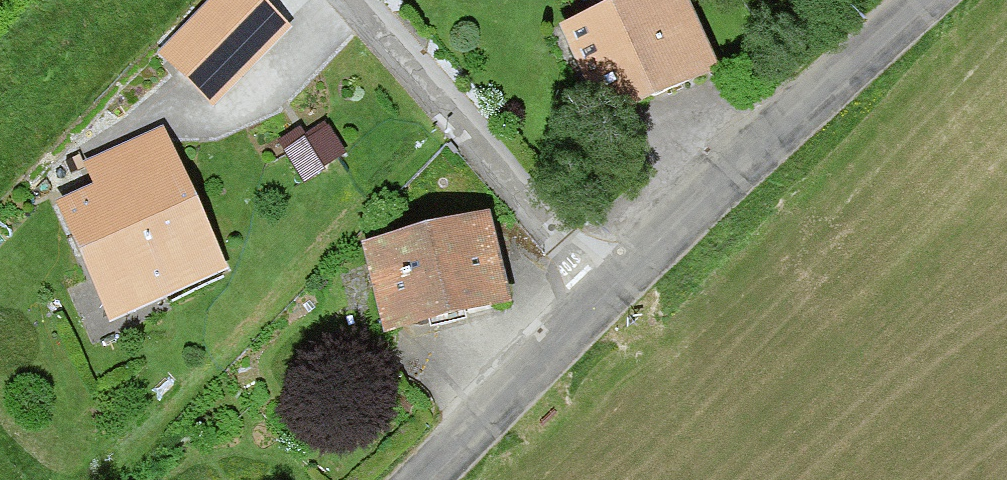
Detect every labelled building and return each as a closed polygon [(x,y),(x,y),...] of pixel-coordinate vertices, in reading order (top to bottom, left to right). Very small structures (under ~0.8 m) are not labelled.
[(153,58),(212,112),(293,30),(262,0),(212,0),(153,58)] [(677,0),(645,0),(560,38),(604,138),(716,89),(677,0)] [(161,129),(82,165),(93,189),(54,206),(110,329),(227,272),(161,129)] [(508,303),(487,225),(360,259),(381,336),(508,303)]
